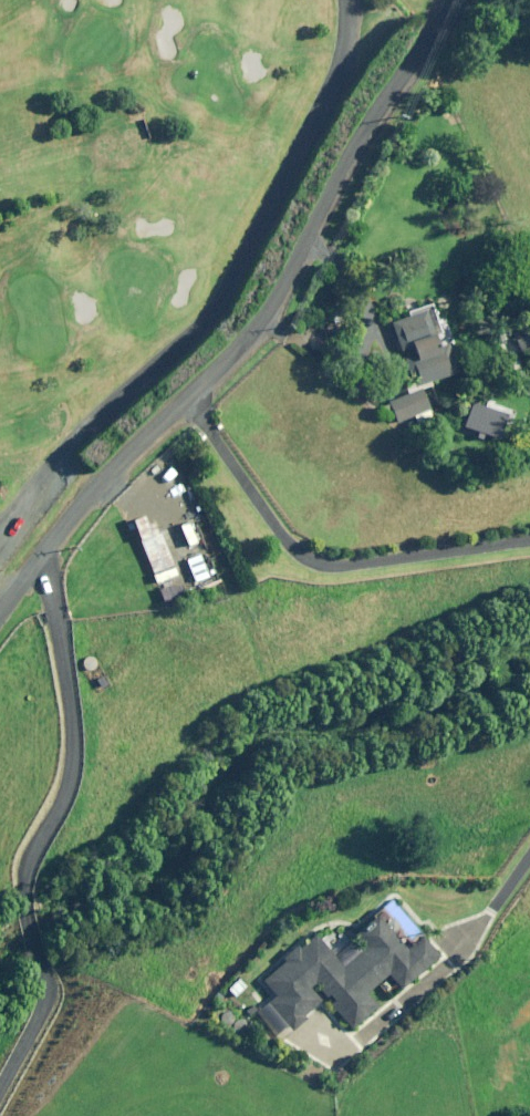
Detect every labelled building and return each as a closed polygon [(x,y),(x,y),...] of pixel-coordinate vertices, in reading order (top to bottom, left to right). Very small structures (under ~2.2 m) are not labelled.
[(438,333),(428,307),(390,321),(402,353),(415,387),(448,374),(433,335),(438,333)] [(427,407),(421,390),(389,401),(395,418),(427,407)] [(470,403),(462,426),(496,438),(507,442),(517,410),(488,400),(486,408),(470,403)] [(147,525),(143,516),(131,520),(152,573),(171,565),(154,522),(147,525)] [(207,576),(200,555),(186,560),(193,581),(207,576)] [(406,952),(377,919),(356,939),(363,947),(342,966),(313,934),(260,981),(275,997),(260,1011),(275,1028),(282,1036),(321,1001),(310,989),(314,986),(353,1030),(379,1007),(366,993),(387,974),(401,990),(438,956),(422,937),(406,952)]
